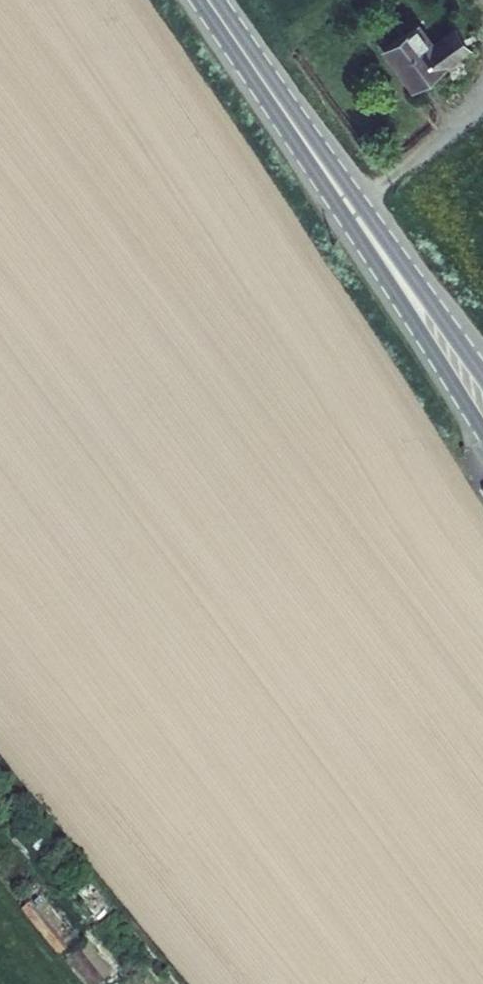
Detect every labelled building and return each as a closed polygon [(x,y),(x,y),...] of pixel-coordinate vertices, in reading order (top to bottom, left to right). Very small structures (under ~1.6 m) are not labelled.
[(403,23),(369,47),(399,91),(455,56),(441,32),(419,47),(403,23)]
